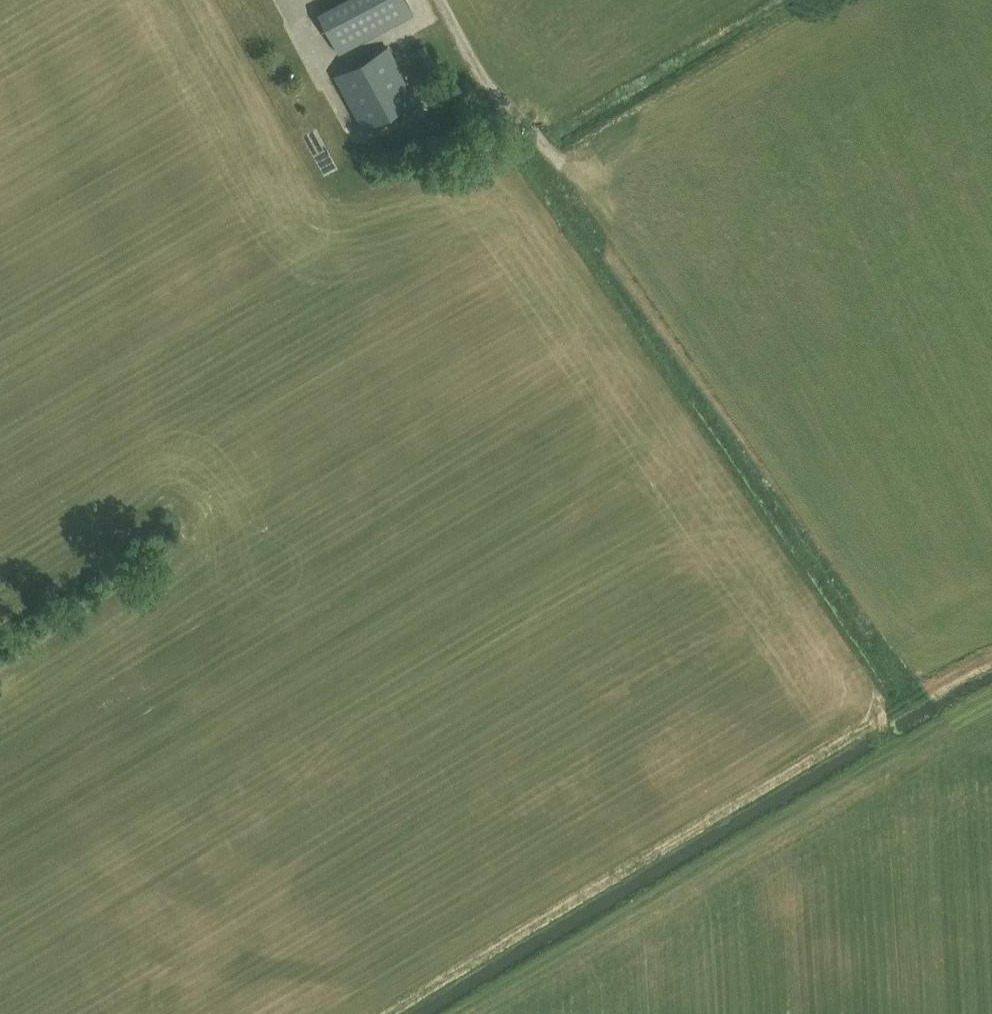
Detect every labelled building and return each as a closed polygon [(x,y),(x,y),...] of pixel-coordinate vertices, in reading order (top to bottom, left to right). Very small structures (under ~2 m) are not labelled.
[(317,12),(339,53),(413,13),(406,0),(341,0),(317,12)] [(388,44),(334,74),(364,129),(417,99),(388,44)] [(694,111),(709,122),(715,114),(700,102),(694,111)]
